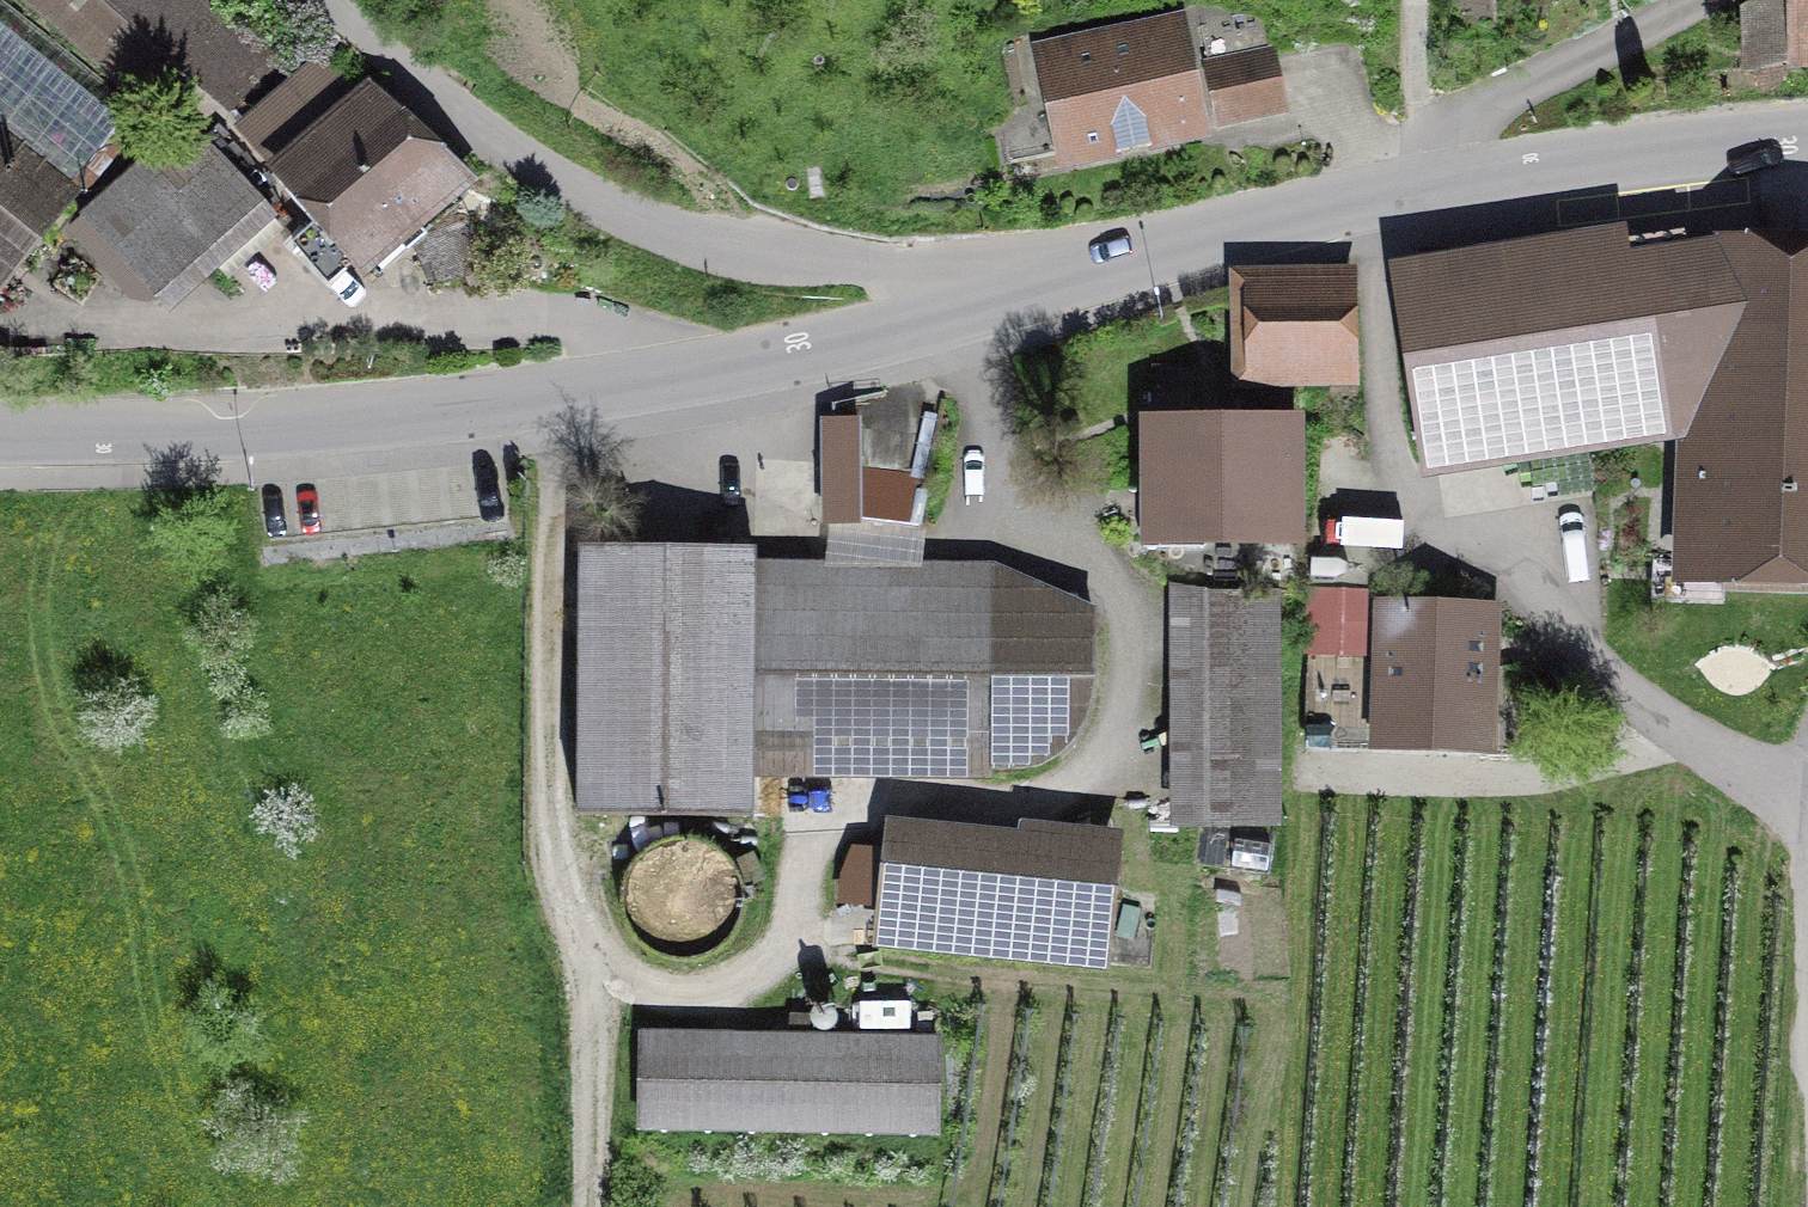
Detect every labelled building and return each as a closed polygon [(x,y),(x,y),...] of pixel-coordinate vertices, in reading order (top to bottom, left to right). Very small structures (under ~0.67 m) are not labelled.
[(149,103),(18,0),(0,0),(0,292),(149,103)] [(248,0),(32,0),(144,93),(176,54),(241,107),(297,40),(248,0)] [(1748,6),(1746,74),(1793,59),(1807,58),(1807,0),(1761,0),(1748,6)] [(1196,127),(1176,31),(1046,57),(1066,154),(1196,127)] [(1284,107),(1272,53),(1208,67),(1220,121),(1284,107)] [(418,238),(405,221),(454,178),(327,60),(248,131),(290,179),(292,176),(378,274),(416,240),(432,285),(465,272),(469,282),(491,275),(468,217),(418,238)] [(163,293),(261,205),(190,126),(92,214),(163,293)] [(1807,572),(1807,249),(1727,247),(1651,260),(1649,241),(1410,282),(1439,461),(1703,418),(1700,568),(1807,572)] [(1342,363),(1339,268),(1244,270),(1246,365),(1342,363)] [(1290,535),(1291,424),(1155,424),(1155,534),(1290,535)] [(832,426),(829,514),(915,526),(934,441),(832,426)] [(755,550),(577,548),(580,815),(748,817),(753,771),(999,773),(1090,712),(1087,608),(994,571),(755,569),(755,550)] [(1371,653),(1373,588),(1310,586),(1308,652),(1371,653)] [(1180,819),(1277,819),(1277,593),(1207,593),(1207,663),(1179,663),(1180,819)] [(1482,735),(1486,617),(1391,614),(1390,654),(1388,732),(1482,735)] [(1388,732),(1390,654),(1371,653),(1308,652),(1305,730),(1388,732)] [(1101,962),(1112,852),(889,830),(878,939),(1101,962)] [(700,836),(683,834),(666,836),(650,843),(636,854),(627,868),(621,885),(621,902),(626,919),(635,934),(648,945),(664,953),(681,956),(698,953),(714,947),(727,935),(737,921),(742,904),(743,887),(738,870),(729,855),(716,844),(700,836)] [(935,1135),(937,1039),(641,1032),(639,1128),(935,1135)]
